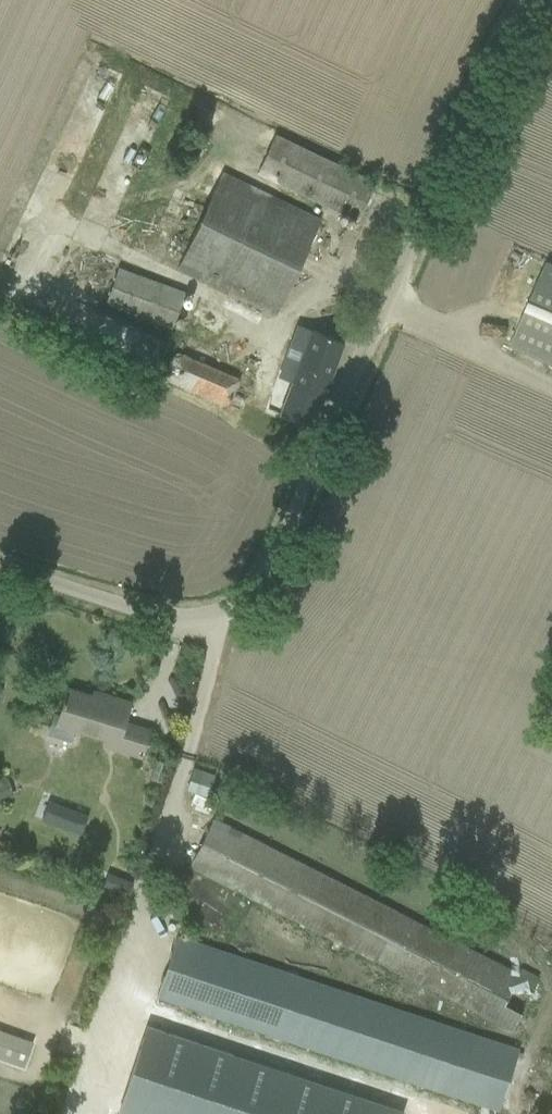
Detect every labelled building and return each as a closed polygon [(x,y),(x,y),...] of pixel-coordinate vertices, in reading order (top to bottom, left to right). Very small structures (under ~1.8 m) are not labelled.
[(254,172),(338,211),(357,221),(375,183),(272,135),(254,172)] [(180,270),(256,305),(276,314),(320,219),(224,175),(180,270)] [(530,353),(551,362),(551,264),(546,261),(510,344),(530,353)] [(176,326),(188,295),(118,271),(107,302),(176,326)] [(295,323),(263,408),(312,426),(344,342),(295,323)] [(164,378),(227,405),(239,379),(175,352),(164,378)] [(148,730),(123,722),(129,703),(109,697),(108,702),(67,689),(64,700),(63,700),(61,704),(63,704),(59,715),(54,713),(52,722),(48,734),(70,741),(74,728),(107,738),(105,746),(140,757),(142,751),(148,730)] [(197,769),(189,791),(207,797),(214,775),(197,769)] [(9,778),(0,781),(0,799),(14,795),(9,778)] [(67,813),(62,827),(82,833),(86,820),(67,813)] [(213,819),(189,865),(512,1029),(536,983),(213,819)] [(154,993),(453,1093),(498,1108),(517,1050),(174,935),(154,993)] [(144,1026),(116,1113),(118,1113),(395,1113),(397,1109),(144,1026)]
